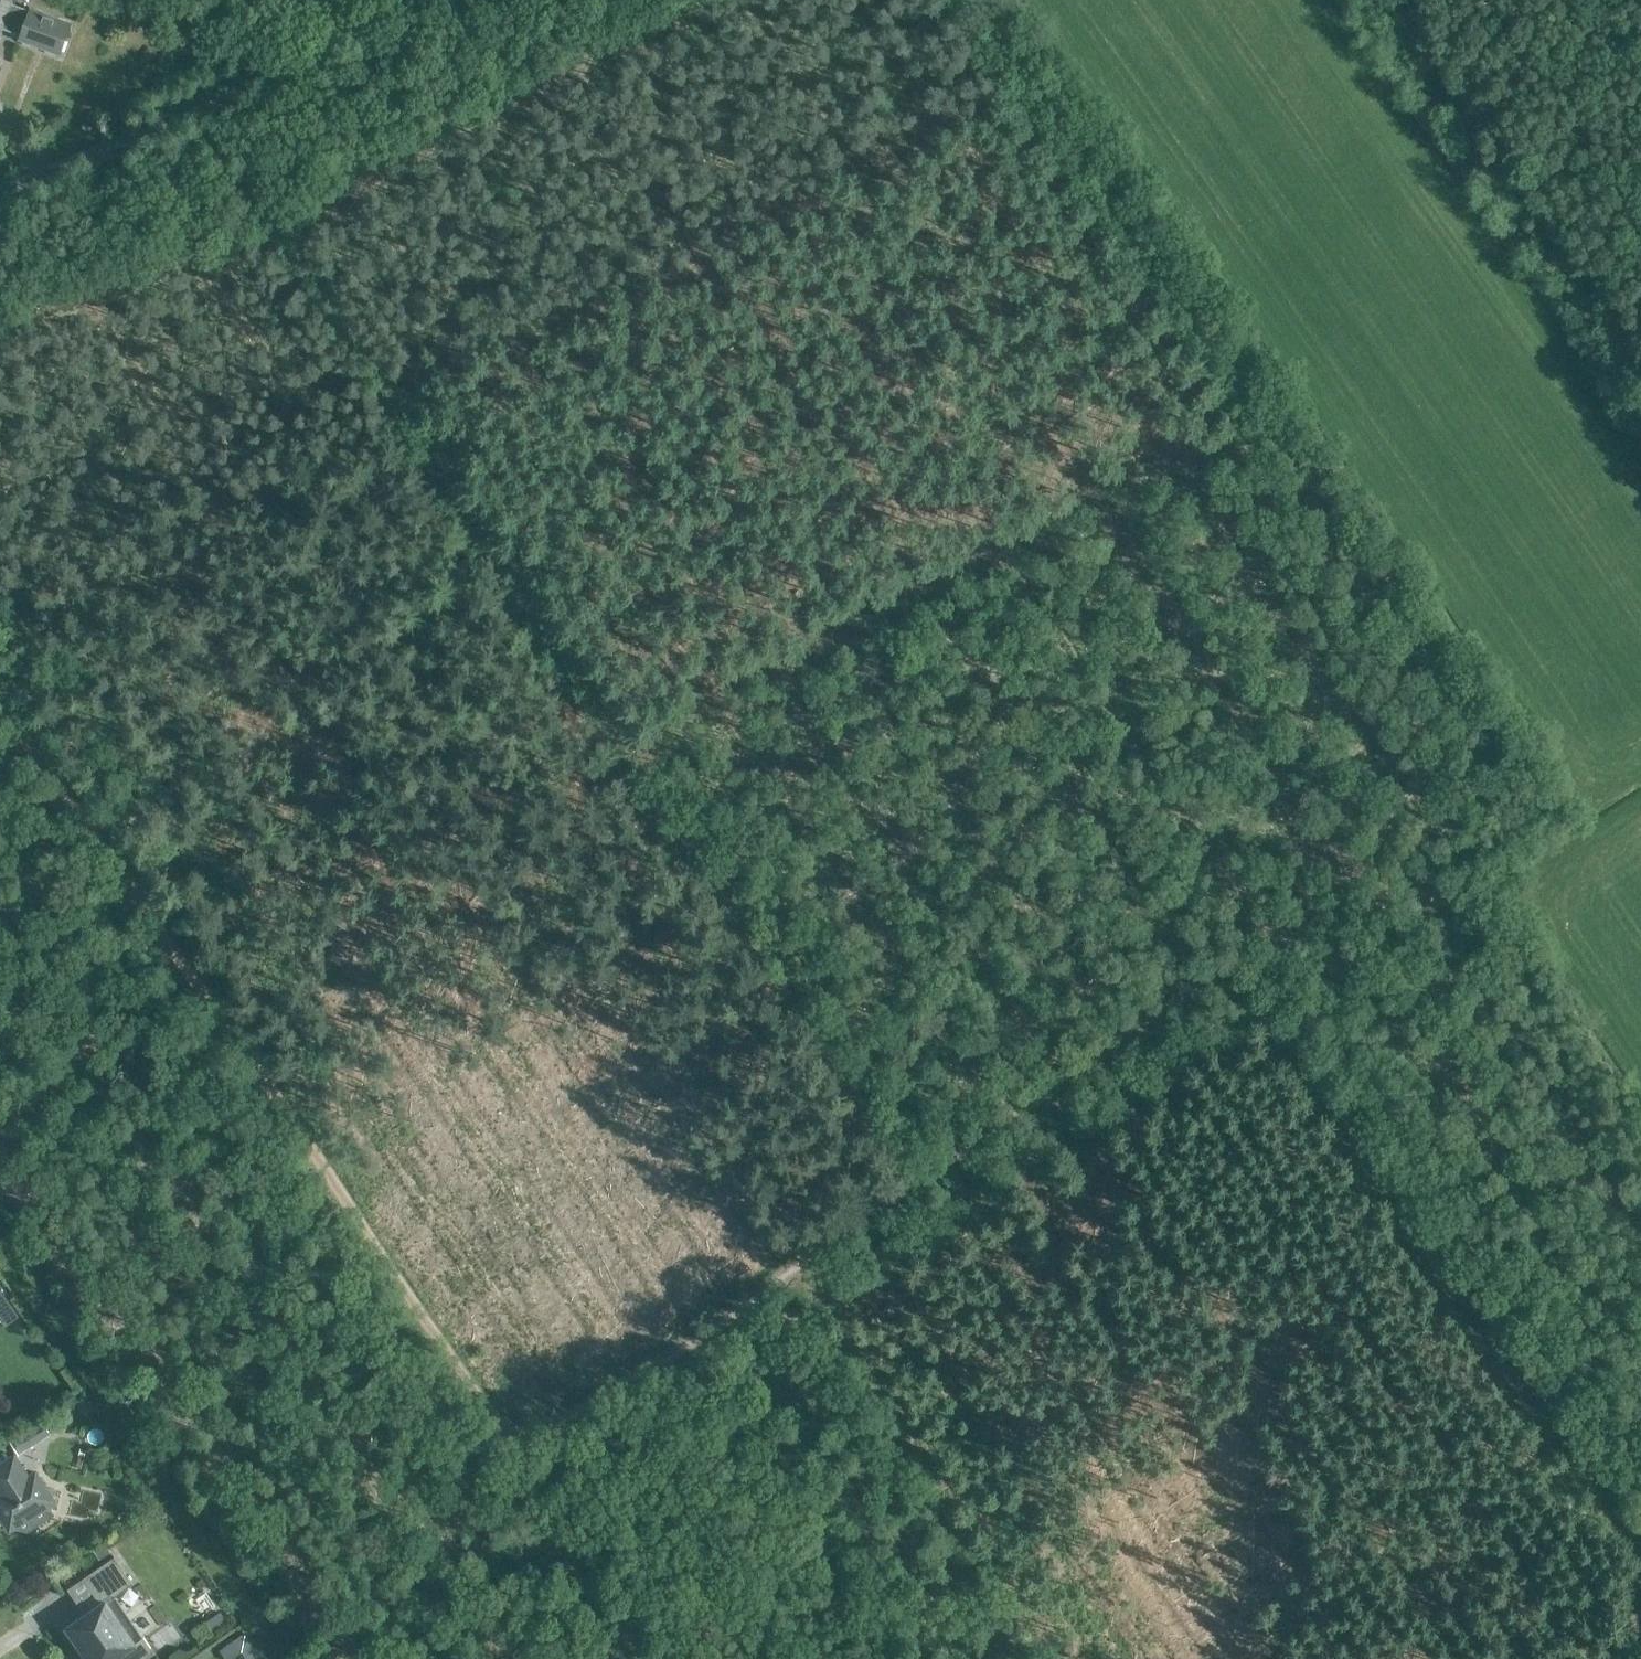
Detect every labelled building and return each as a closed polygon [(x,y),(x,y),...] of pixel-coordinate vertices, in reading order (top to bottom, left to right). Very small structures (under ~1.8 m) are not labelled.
[(32,8),(31,10),(13,3),(13,1),(11,0),(0,0),(0,36),(3,28),(22,35),(20,39),(60,54),(72,23),(32,8)] [(20,1314),(25,1294),(9,1290),(4,1310),(20,1314)] [(11,1441),(19,1454),(51,1434),(42,1421),(11,1441)] [(46,1487),(37,1472),(29,1477),(16,1456),(0,1466),(0,1487),(4,1493),(0,1495),(0,1517),(4,1523),(7,1521),(12,1527),(41,1508),(52,1511),(57,1489),(46,1487)] [(90,1658),(148,1658),(156,1654),(144,1637),(135,1643),(107,1602),(134,1584),(115,1557),(87,1576),(99,1594),(81,1607),(86,1615),(68,1628),(90,1658)] [(204,1624),(212,1635),(227,1625),(219,1614),(204,1624)] [(244,1635),(219,1653),(223,1658),(235,1658),(241,1655),(243,1658),(254,1658),(259,1656),(244,1635)]
